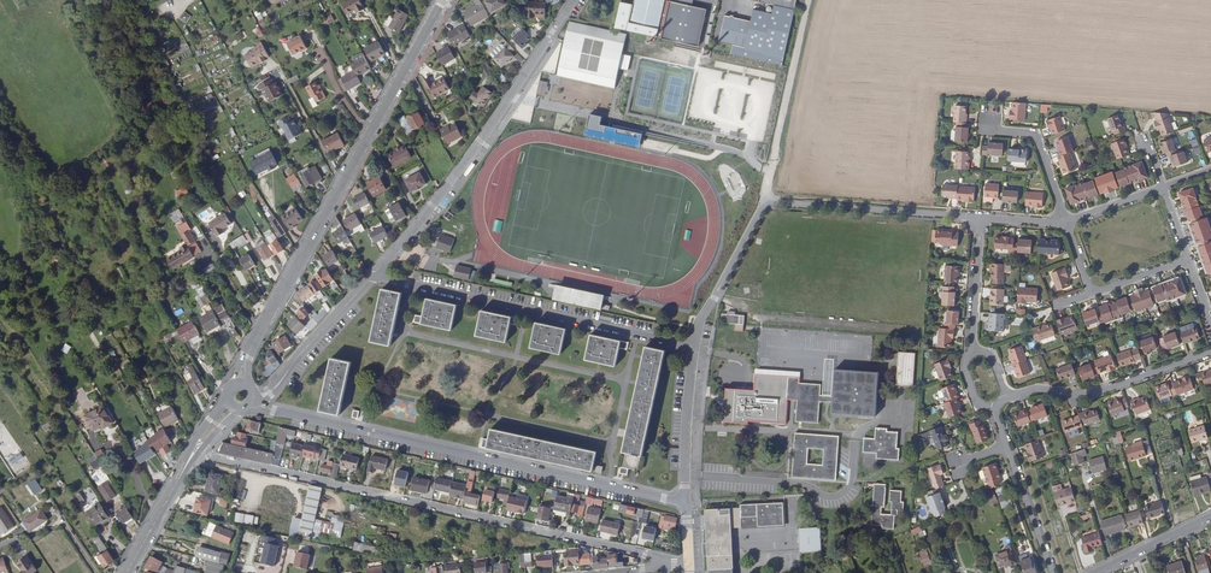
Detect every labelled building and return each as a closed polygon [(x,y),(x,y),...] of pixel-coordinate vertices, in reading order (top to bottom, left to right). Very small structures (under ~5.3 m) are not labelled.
[(343,5),(349,18),(360,13),(362,17),(367,14),(359,0),(353,0),(343,5)] [(488,17),(479,0),(473,0),(475,4),(461,11),(468,24),(483,17),(484,19),(488,17)] [(502,0),(486,0),(484,1),(489,11),(504,3),(502,0)] [(616,28),(649,36),(648,39),(657,41),(657,38),(662,39),(671,0),(669,0),(636,0),(635,4),(622,1),(616,28)] [(700,47),(708,9),(693,6),(694,0),(671,0),(662,39),(700,47)] [(794,9),(796,0),(756,0),(776,5),(794,9)] [(546,3),(528,2),(527,16),(535,16),(535,13),(545,13),(546,3)] [(776,5),(774,12),(755,8),(752,21),(726,15),(719,43),(734,46),(732,54),(782,66),(794,9),(776,5)] [(410,16),(400,10),(395,19),(390,16),(385,25),(400,33),(410,16)] [(183,11),(178,19),(186,23),(191,16),(183,11)] [(332,15),(321,19),(323,25),(334,22),(332,15)] [(569,22),(557,75),(583,81),(610,87),(614,88),(626,34),(569,22)] [(258,37),(263,35),(259,26),(254,28),(258,37)] [(454,47),(471,37),(465,26),(460,29),(459,28),(447,35),(454,47)] [(522,49),(532,38),(521,28),(511,39),(522,49)] [(299,34),(286,41),(293,53),(306,46),(299,34)] [(245,51),(247,56),(246,58),(248,61),(253,63),(256,62),(257,59),(259,58),(260,60),(265,57),(264,56),(268,54),(260,39),(256,41),(257,43),(251,46),(252,47),(245,51)] [(501,67),(506,64),(509,60),(513,57),(511,53),(514,50),(507,42),(504,46),(505,47),(494,57),(493,58),(501,67)] [(494,57),(505,47),(504,46),(501,43),(499,43),(491,51),(491,53),(494,57)] [(386,56),(379,44),(365,52),(372,64),(386,56)] [(436,56),(442,67),(455,60),(448,49),(436,56)] [(355,72),(357,77),(372,70),(363,54),(354,59),(356,63),(351,66),(355,72)] [(322,61),(332,85),(337,83),(328,59),(322,61)] [(484,62),(481,67),(486,76),(491,74),(484,62)] [(355,72),(341,79),(348,92),(361,84),(357,77),(355,72)] [(499,75),(497,81),(505,83),(506,76),(499,75)] [(269,100),(283,92),(276,80),(274,81),(271,77),(258,84),(260,88),(262,87),(269,100)] [(430,83),(427,77),(421,81),(431,98),(449,88),(442,77),(430,83)] [(321,89),(318,84),(316,79),(305,85),(311,97),(313,96),(315,100),(326,95),(322,88),(321,89)] [(548,84),(541,83),(539,91),(547,93),(547,89),(549,90),(550,85),(548,84)] [(490,98),(491,99),(494,94),(484,87),(479,95),(475,93),(471,99),(484,107),(490,98)] [(311,97),(308,98),(313,106),(317,103),(315,100),(313,96),(311,97)] [(1025,120),(1026,103),(1013,102),(1012,110),(1010,110),(1010,119),(1025,120)] [(1040,113),(1049,114),(1049,105),(1040,104),(1040,113)] [(965,118),(966,114),(966,106),(955,105),(954,122),(957,122),(967,123),(967,118),(965,118)] [(538,116),(539,112),(530,109),(526,122),(539,126),(542,117),(538,116)] [(424,110),(407,118),(412,127),(429,119),(424,110)] [(1174,132),(1168,113),(1154,112),(1157,122),(1154,123),(1156,128),(1159,127),(1161,133),(1162,136),(1174,132)] [(287,141),(301,133),(292,114),(277,122),(287,141)] [(601,117),(589,114),(584,136),(639,147),(642,134),(599,125),(601,117)] [(406,115),(398,119),(406,133),(413,130),(412,127),(407,118),(406,115)] [(1114,130),(1115,135),(1126,131),(1124,126),(1122,127),(1118,115),(1108,119),(1112,131),(1114,130)] [(1046,121),(1048,127),(1050,126),(1051,129),(1053,135),(1065,130),(1060,116),(1046,121)] [(967,123),(957,122),(955,141),(968,142),(968,139),(968,132),(969,127),(968,127),(968,123),(967,123)] [(461,134),(456,125),(450,129),(448,127),(440,131),(446,142),(461,134)] [(338,131),(323,138),(328,148),(343,140),(338,131)] [(1166,153),(1167,157),(1169,156),(1177,153),(1171,136),(1159,140),(1161,148),(1162,149),(1163,149),(1165,153),(1166,153)] [(1070,152),(1073,151),(1068,137),(1056,141),(1059,147),(1060,150),(1059,151),(1060,156),(1070,152)] [(1117,159),(1130,155),(1128,149),(1124,139),(1112,143),(1111,145),(1112,150),(1114,151),(1117,159)] [(988,146),(983,146),(982,155),(988,155),(988,153),(1001,154),(1002,143),(989,142),(988,146)] [(405,147),(399,150),(395,152),(389,155),(395,167),(411,158),(405,147)] [(1199,147),(1193,149),(1196,158),(1202,156),(1199,147)] [(1026,148),(1021,148),(1020,150),(1016,149),(1009,149),(1008,161),(1026,162),(1027,150),(1026,148)] [(271,151),(249,160),(256,177),(278,169),(271,151)] [(967,170),(968,162),(966,162),(967,157),(967,152),(956,151),(955,169),(959,169),(967,170)] [(1172,160),(1173,162),(1174,165),(1175,167),(1187,162),(1183,151),(1177,153),(1169,156),(1170,160),(1172,160)] [(1064,169),(1063,172),(1064,175),(1066,176),(1077,172),(1070,152),(1060,156),(1058,157),(1061,166),(1062,165),(1064,169)] [(1121,187),(1130,183),(1130,181),(1134,179),(1135,182),(1135,183),(1144,180),(1143,179),(1142,177),(1147,175),(1142,162),(1125,168),(1125,170),(1116,173),(1121,187)] [(315,167),(301,175),(307,185),(321,177),(315,167)] [(405,180),(411,192),(420,187),(421,186),(426,184),(419,172),(405,180)] [(268,173),(266,175),(255,181),(259,187),(265,184),(269,191),(276,187),(269,190),(267,187),(273,183),(268,173)] [(296,173),(295,174),(289,177),(288,178),(291,184),(293,183),(299,180),(300,179),(296,173)] [(1096,180),(1099,190),(1104,188),(1105,190),(1105,192),(1114,189),(1113,187),(1112,185),(1117,183),(1114,174),(1096,180)] [(373,180),(366,184),(372,195),(384,189),(378,178),(373,180)] [(293,183),(291,184),(294,188),(302,184),(300,179),(299,180),(293,183)] [(1066,189),(1072,204),(1076,203),(1077,204),(1085,201),(1085,200),(1084,197),(1088,196),(1089,198),(1098,195),(1094,181),(1079,186),(1079,184),(1066,189)] [(985,197),(993,198),(993,199),(998,199),(999,185),(986,184),(985,197)] [(236,190),(241,199),(252,193),(247,185),(246,185),(239,189),(236,190)] [(958,186),(943,185),(943,196),(952,197),(952,198),(957,199),(958,186)] [(968,200),(968,202),(974,202),(975,188),(958,186),(957,199),(957,200),(965,200),(968,200)] [(1026,202),(1034,203),(1036,203),(1036,206),(1042,206),(1044,189),(1027,188),(1026,202)] [(1189,220),(1203,215),(1193,188),(1179,193),(1181,199),(1185,211),(1189,220)] [(1018,191),(1004,190),(1003,201),(1017,202),(1018,191)] [(358,210),(370,204),(365,194),(353,200),(358,210)] [(406,214),(400,202),(390,207),(390,208),(396,219),(406,214)] [(295,227),(294,225),(293,224),(303,218),(296,207),(282,215),(290,229),(295,227)] [(390,208),(388,209),(393,220),(396,219),(390,208)] [(168,214),(173,222),(183,217),(179,209),(168,214)] [(286,233),(273,210),(271,211),(273,215),(270,217),(281,236),(286,233)] [(230,218),(226,211),(210,221),(218,235),(225,230),(224,227),(232,222),(230,218)] [(447,211),(444,216),(447,218),(450,220),(454,215),(450,213),(447,211)] [(356,214),(344,221),(349,230),(361,223),(356,214)] [(337,216),(333,222),(337,230),(333,233),(338,242),(348,236),(337,216)] [(1194,236),(1197,243),(1210,238),(1210,229),(1207,217),(1190,223),(1190,225),(1193,231),(1191,232),(1192,234),(1193,236),(1194,236)] [(383,227),(370,233),(375,243),(388,236),(383,227)] [(959,233),(948,232),(943,232),(943,230),(937,230),(936,243),(942,243),(942,245),(958,246),(959,233)] [(455,238),(440,232),(437,241),(435,249),(451,254),(455,238)] [(231,241),(234,246),(247,239),(244,233),(231,241)] [(283,250),(274,235),(272,236),(275,241),(271,243),(277,253),(283,250)] [(1013,253),(1014,239),(1010,238),(1010,237),(1004,237),(1004,238),(995,237),(995,248),(1008,249),(1008,253),(1013,253)] [(1026,239),(1018,238),(1018,252),(1031,253),(1032,240),(1026,240),(1026,239)] [(1039,239),(1038,253),(1059,254),(1060,242),(1059,240),(1057,240),(1055,241),(1051,241),(1044,241),(1045,239),(1039,239)] [(1210,273),(1210,242),(1198,247),(1199,250),(1202,256),(1206,269),(1208,274),(1210,273)] [(185,252),(189,259),(190,260),(196,257),(196,256),(191,248),(189,244),(183,248),(185,252)] [(266,244),(258,249),(265,259),(272,255),(266,244)] [(195,245),(191,248),(196,256),(200,253),(195,245)] [(329,266),(338,260),(332,251),(323,256),(329,266)] [(178,267),(184,264),(183,262),(189,259),(185,252),(181,254),(179,252),(172,256),(178,267)] [(244,254),(240,257),(247,269),(256,264),(250,254),(245,256),(244,254)] [(174,269),(178,267),(172,256),(168,258),(174,269)] [(1004,264),(992,263),(992,272),(991,278),(993,278),(993,283),(1003,284),(1004,264)] [(204,274),(215,270),(213,265),(202,268),(204,274)] [(470,269),(456,265),(453,277),(468,280),(470,269)] [(958,283),(958,276),(958,274),(959,274),(960,266),(946,265),(945,282),(958,283)] [(333,279),(326,268),(316,274),(316,275),(325,288),(331,284),(330,282),(333,279)] [(1067,277),(1069,277),(1065,268),(1051,273),(1058,291),(1070,286),(1067,277)] [(325,288),(316,275),(314,276),(323,290),(325,288)] [(1186,295),(1180,278),(1175,280),(1174,278),(1174,276),(1166,279),(1166,281),(1167,283),(1162,285),(1162,283),(1152,286),(1158,303),(1168,300),(1168,302),(1186,295)] [(312,287),(311,288),(315,294),(321,291),(318,285),(317,286),(315,284),(315,282),(311,285),(312,287)] [(311,288),(310,286),(297,293),(303,301),(315,294),(311,288)] [(555,286),(553,296),(601,306),(603,296),(555,286)] [(943,305),(955,306),(955,301),(953,301),(954,297),(955,297),(956,292),(954,292),(954,287),(944,286),(943,305)] [(403,291),(384,287),(372,339),(391,344),(403,291)] [(1038,289),(1018,287),(1018,290),(1017,303),(1023,303),(1024,301),(1027,301),(1037,302),(1038,289)] [(1004,304),(1005,289),(991,288),(990,298),(991,298),(990,303),(1004,304)] [(1136,296),(1131,298),(1136,311),(1154,305),(1149,291),(1144,293),(1144,291),(1143,289),(1135,292),(1135,294),(1136,296)] [(212,303),(208,296),(201,299),(205,306),(212,303)] [(1113,304),(1112,302),(1112,301),(1103,303),(1104,305),(1105,307),(1100,309),(1101,312),(1105,322),(1105,324),(1123,317),(1123,316),(1132,313),(1126,296),(1116,299),(1117,301),(1118,303),(1113,304)] [(452,329),(458,304),(429,297),(423,322),(452,329)] [(217,309),(230,333),(237,329),(224,305),(220,307),(217,309)] [(1100,324),(1105,322),(1101,312),(1097,314),(1094,305),(1089,307),(1090,309),(1090,310),(1087,311),(1082,313),(1086,325),(1099,321),(1100,324)] [(298,312),(301,318),(309,313),(304,306),(300,309),(301,310),(298,312)] [(506,341),(512,316),(483,309),(477,334),(506,341)] [(314,320),(317,324),(327,313),(326,310),(314,320)] [(958,317),(959,311),(947,310),(946,323),(944,323),(944,328),(954,329),(955,325),(958,325),(958,320),(957,320),(958,317)] [(222,327),(218,320),(219,320),(215,312),(209,315),(209,316),(202,320),(209,332),(217,328),(218,329),(222,327)] [(1007,314),(990,313),(990,322),(987,322),(986,330),(1003,331),(1004,319),(1007,320),(1007,314)] [(722,314),(721,323),(739,324),(740,315),(736,315),(726,314),(722,314)] [(298,334),(305,326),(303,324),(297,317),(289,326),(298,334)] [(314,320),(313,317),(303,324),(305,326),(310,331),(317,324),(314,320)] [(1066,319),(1057,322),(1062,336),(1078,330),(1074,318),(1066,321),(1066,319)] [(193,321),(178,329),(179,332),(184,341),(200,333),(193,321)] [(567,329),(537,322),(532,347),(561,353),(567,329)] [(1041,326),(1032,329),(1033,332),(1036,340),(1040,339),(1041,340),(1055,334),(1051,323),(1042,327),(1041,326)] [(1196,327),(1181,333),(1184,341),(1184,343),(1193,340),(1200,338),(1196,327)] [(953,338),(954,329),(944,328),(939,328),(938,347),(951,347),(951,338),(953,338)] [(1181,333),(1180,332),(1176,334),(1176,332),(1163,336),(1168,348),(1173,346),(1180,344),(1179,342),(1184,341),(1181,333)] [(273,344),(270,345),(272,350),(275,355),(280,352),(279,350),(283,347),(283,348),(290,344),(284,334),(272,342),(273,344)] [(616,366),(621,341),(592,334),(586,359),(616,366)] [(1141,341),(1145,355),(1148,354),(1150,353),(1149,350),(1157,348),(1153,337),(1141,341)] [(65,343),(60,350),(66,354),(71,347),(65,343)] [(1011,360),(1013,365),(1025,360),(1027,360),(1022,346),(1009,350),(1012,359),(1011,360)] [(623,452),(642,456),(666,351),(647,347),(644,358),(638,384),(632,410),(627,434),(623,452)] [(1117,355),(1121,367),(1130,363),(1135,362),(1134,361),(1142,358),(1138,349),(1131,351),(1130,350),(1117,355)] [(272,362),(266,366),(271,374),(280,364),(275,355),(272,350),(267,353),(272,362)] [(904,385),(909,385),(912,386),(913,386),(915,353),(899,352),(898,361),(898,369),(897,385),(899,385),(904,385)] [(342,403),(351,361),(333,357),(321,410),(340,414),(342,403)] [(1107,358),(1095,362),(1099,373),(1099,374),(1103,373),(1106,372),(1106,374),(1112,371),(1107,358)] [(941,381),(953,376),(949,365),(951,365),(948,359),(935,364),(941,381)] [(1030,373),(1025,360),(1013,365),(1012,365),(1014,370),(1015,370),(1018,377),(1030,373)] [(1099,373),(1095,362),(1091,364),(1091,363),(1086,364),(1086,365),(1078,368),(1083,380),(1087,379),(1087,378),(1089,377),(1091,377),(1095,376),(1095,375),(1099,373)] [(1075,374),(1072,364),(1056,369),(1060,380),(1065,378),(1075,374)] [(1199,383),(1204,381),(1205,386),(1210,383),(1210,368),(1207,370),(1200,372),(1200,371),(1196,373),(1199,383)] [(820,395),(821,384),(799,383),(800,378),(756,374),(755,391),(736,389),(733,422),(748,423),(748,421),(786,423),(787,399),(790,399),(792,399),(795,399),(798,400),(797,401),(797,411),(796,414),(796,421),(818,423),(819,414),(819,412),(820,402),(820,401),(833,402),(833,404),(832,413),(876,416),(879,372),(870,372),(835,369),(833,396),(820,395)] [(195,370),(191,372),(198,384),(202,382),(195,370)] [(198,384),(191,372),(185,375),(193,390),(195,389),(196,392),(200,390),(197,384),(198,384)] [(1180,380),(1173,383),(1177,393),(1177,395),(1194,389),(1189,375),(1184,377),(1184,379),(1182,379),(1180,380)] [(120,391),(124,388),(119,381),(115,383),(120,391)] [(1177,393),(1173,383),(1169,384),(1168,383),(1163,384),(1164,385),(1162,386),(1161,386),(1161,385),(1155,387),(1160,399),(1177,393)] [(939,390),(944,403),(951,400),(955,399),(956,398),(951,385),(939,390)] [(82,411),(95,404),(92,399),(89,400),(82,387),(72,392),(82,411)] [(1146,397),(1140,399),(1136,400),(1136,399),(1134,400),(1131,401),(1136,414),(1150,409),(1146,397)] [(1124,408),(1129,406),(1126,398),(1118,401),(1118,399),(1113,401),(1111,402),(1108,405),(1112,416),(1125,411),(1124,408)] [(955,404),(956,404),(955,399),(951,400),(944,403),(941,404),(946,418),(959,414),(957,408),(955,404)] [(1027,411),(1031,422),(1048,415),(1043,403),(1034,406),(1031,408),(1031,409),(1027,411)] [(106,422),(107,424),(113,421),(103,404),(97,408),(106,422)] [(166,426),(179,419),(172,405),(158,413),(166,426)] [(85,413),(81,416),(86,424),(90,422),(92,425),(94,428),(103,423),(103,424),(106,422),(97,408),(86,414),(85,413)] [(1027,411),(1027,409),(1019,412),(1013,414),(1018,426),(1031,422),(1027,411)] [(1093,411),(1091,412),(1084,414),(1083,412),(1079,414),(1079,415),(1083,426),(1100,420),(1096,409),(1093,411)] [(1083,426),(1079,415),(1069,419),(1062,421),(1065,432),(1083,426)] [(263,423),(250,420),(247,431),(251,432),(252,431),(260,432),(263,423)] [(970,429),(971,429),(976,443),(988,439),(982,425),(980,425),(978,420),(968,424),(970,429)] [(941,426),(929,431),(931,436),(933,435),(938,449),(948,445),(947,441),(949,440),(947,435),(945,436),(941,426)] [(1200,439),(1201,440),(1208,438),(1204,426),(1188,431),(1192,442),(1200,439)] [(280,427),(279,432),(295,435),(296,431),(280,427)] [(592,470),(596,452),(491,428),(488,440),(486,447),(592,470)] [(876,458),(899,460),(899,448),(897,448),(898,432),(887,431),(887,429),(876,428),(875,439),(864,438),(864,442),(863,452),(877,453),(876,458)] [(244,440),(246,434),(239,432),(237,439),(234,438),(233,443),(246,445),(247,441),(244,440)] [(836,480),(839,436),(795,433),(792,477),(836,480)] [(133,448),(142,463),(157,455),(149,439),(133,448)] [(1027,444),(1030,452),(1031,455),(1029,455),(1031,461),(1044,457),(1038,440),(1037,440),(1027,444)] [(269,452),(225,442),(220,452),(224,455),(229,455),(239,457),(239,455),(264,461),(264,462),(267,463),(269,452)] [(296,455),(302,457),(302,456),(302,455),(304,445),(293,443),(290,456),(295,457),(296,455)] [(1136,443),(1124,447),(1128,460),(1145,455),(1142,443),(1137,445),(1136,443)] [(316,447),(305,444),(302,455),(314,457),(316,447)] [(327,449),(321,448),(320,452),(319,460),(323,461),(323,460),(325,460),(327,452),(326,452),(327,449)] [(100,449),(94,453),(97,458),(103,454),(100,449)] [(1074,452),(1077,463),(1082,462),(1081,456),(1085,454),(1084,449),(1074,452)] [(13,465),(23,457),(18,451),(8,459),(13,465)] [(862,463),(874,464),(875,454),(863,452),(862,463)] [(640,457),(624,454),(621,464),(638,468),(640,457)] [(94,470),(100,467),(93,455),(87,458),(94,470)] [(359,458),(343,455),(340,466),(356,470),(359,458)] [(375,467),(377,468),(380,457),(372,455),(368,471),(373,472),(375,467)] [(388,458),(380,457),(377,468),(385,470),(388,458)] [(1104,469),(1101,457),(1087,461),(1091,473),(1104,469)] [(1045,463),(1047,469),(1054,467),(1052,461),(1045,463)] [(335,462),(331,477),(336,478),(340,463),(335,462)] [(983,468),(990,489),(1001,483),(999,479),(1001,478),(995,463),(983,468)] [(332,465),(328,464),(327,466),(322,465),(321,471),(330,473),(332,465)] [(932,490),(944,486),(940,475),(944,474),(941,465),(937,466),(937,465),(925,469),(932,490)] [(120,494),(105,469),(97,474),(112,499),(120,494)] [(479,505),(481,496),(470,494),(475,475),(485,477),(486,474),(471,470),(468,485),(465,499),(464,502),(479,505)] [(211,474),(207,490),(219,493),(223,476),(211,474)] [(1193,493),(1202,490),(1210,488),(1206,476),(1189,480),(1193,493)] [(437,477),(434,489),(450,492),(453,482),(453,481),(437,477)] [(427,494),(430,481),(414,478),(411,490),(427,494)] [(394,482),(392,491),(402,493),(404,484),(394,482)] [(450,492),(450,493),(460,496),(460,498),(465,499),(468,485),(453,482),(450,492)] [(257,529),(308,540),(308,539),(312,540),(314,531),(342,537),(344,525),(316,519),(322,494),(310,491),(274,483),(273,487),(267,486),(257,529)] [(892,510),(891,515),(889,515),(886,514),(881,514),(881,511),(882,509),(882,507),(884,507),(885,495),(885,493),(886,484),(875,484),(873,505),(870,505),(870,514),(872,514),(872,525),(882,525),(882,528),(894,529),(895,515),(897,516),(898,510),(903,511),(904,502),(901,502),(902,491),(890,490),(890,501),(892,502),(892,510)] [(311,485),(310,491),(322,494),(323,487),(311,485)] [(559,491),(542,487),(542,490),(550,492),(549,497),(557,498),(558,495),(559,491)] [(1053,492),(1056,506),(1073,501),(1069,487),(1053,492)] [(493,502),(495,493),(485,490),(483,500),(493,502)] [(985,493),(989,503),(997,500),(992,490),(985,493)] [(499,492),(497,499),(509,502),(510,495),(511,495),(499,492)] [(933,512),(935,518),(946,512),(945,508),(945,507),(944,503),(942,504),(941,498),(942,498),(940,492),(927,497),(932,512),(933,512)] [(80,493),(74,495),(77,504),(83,502),(80,493)] [(509,502),(508,507),(518,510),(518,511),(525,513),(528,500),(510,495),(509,502)] [(557,496),(554,509),(570,512),(573,500),(557,496)] [(208,514),(211,500),(199,497),(195,511),(208,514)] [(218,506),(226,508),(227,500),(220,498),(218,506)] [(0,502),(0,521),(4,527),(14,521),(1,501),(0,502)] [(575,512),(577,505),(581,506),(582,503),(575,501),(574,505),(573,504),(571,511),(575,512)] [(1139,515),(1141,521),(1154,517),(1153,516),(1162,513),(1159,502),(1137,509),(1139,515)] [(100,503),(94,506),(103,519),(108,516),(100,503)] [(709,572),(733,572),(732,546),(731,534),(731,528),(736,528),(742,527),(742,517),(758,517),(758,527),(784,526),(784,503),(741,505),(741,508),(740,508),(706,509),(706,516),(709,515),(709,528),(707,528),(708,542),(709,542),(709,545),(708,545),(709,572)] [(124,521),(133,515),(126,504),(117,510),(124,521)] [(538,506),(535,519),(539,519),(546,521),(549,509),(550,506),(547,505),(546,508),(538,506)] [(623,505),(621,512),(641,517),(643,509),(623,505)] [(49,516),(42,506),(24,517),(30,528),(49,516)] [(103,519),(94,506),(87,510),(95,524),(103,519)] [(597,522),(600,509),(588,506),(585,519),(597,522)] [(570,512),(554,509),(553,513),(569,517),(570,512)] [(236,513),(233,522),(252,526),(254,517),(236,513)] [(674,531),(677,518),(664,515),(662,529),(674,531)] [(1123,519),(1127,532),(1142,527),(1141,521),(1139,515),(1123,519)] [(742,517),(742,527),(758,527),(758,517),(742,517)] [(1121,517),(1100,523),(1104,537),(1109,535),(1108,533),(1112,532),(1113,534),(1125,531),(1121,517)] [(617,537),(620,524),(602,519),(599,532),(617,537)] [(641,540),(653,542),(656,525),(644,523),(641,540)] [(12,529),(14,533),(25,529),(23,525),(12,529)] [(233,533),(218,526),(212,536),(228,544),(233,533)] [(912,529),(914,534),(918,533),(919,537),(926,535),(925,530),(922,531),(921,527),(912,529)] [(821,550),(820,528),(799,529),(800,551),(821,550)] [(1080,537),(1084,549),(1090,548),(1089,546),(1100,543),(1097,532),(1080,537)] [(107,549),(108,549),(98,534),(93,538),(102,552),(101,553),(100,552),(95,555),(100,562),(103,561),(105,565),(113,559),(107,549)] [(274,565),(279,545),(267,542),(262,563),(274,565)] [(1007,553),(1000,556),(1004,566),(1009,564),(1010,567),(1017,565),(1011,548),(1006,549),(1007,553)] [(1029,548),(1017,552),(1020,562),(1024,561),(1023,558),(1032,555),(1029,548)] [(926,549),(918,552),(924,568),(932,565),(926,549)] [(607,550),(608,559),(609,567),(616,567),(615,563),(616,563),(615,555),(614,555),(614,552),(607,550)] [(297,551),(294,567),(306,570),(309,554),(297,551)] [(564,555),(565,564),(577,563),(577,564),(580,564),(579,554),(579,553),(564,555)] [(589,553),(579,554),(580,564),(589,563),(589,553)] [(553,565),(552,554),(537,555),(538,567),(553,565)] [(19,561),(24,568),(22,569),(25,572),(29,572),(37,568),(29,555),(19,561)] [(597,556),(593,556),(594,569),(609,567),(608,559),(597,559),(597,556)] [(779,568),(807,567),(807,556),(779,557),(779,568)] [(0,559),(0,569),(2,568),(4,568),(5,570),(8,569),(5,557),(0,559)] [(152,557),(146,568),(158,572),(163,562),(152,557)] [(1200,561),(1199,558),(1194,559),(1198,572),(1207,569),(1204,560),(1200,561)] [(445,572),(446,572),(455,572),(461,572),(460,559),(444,561),(445,572)] [(1021,563),(1024,572),(1037,572),(1034,566),(1033,567),(1030,559),(1021,563)] [(485,562),(474,563),(475,572),(486,572),(485,562)] [(499,572),(507,572),(506,562),(498,563),(499,572)] [(1180,562),(1165,566),(1167,572),(1183,572),(1180,562)]
